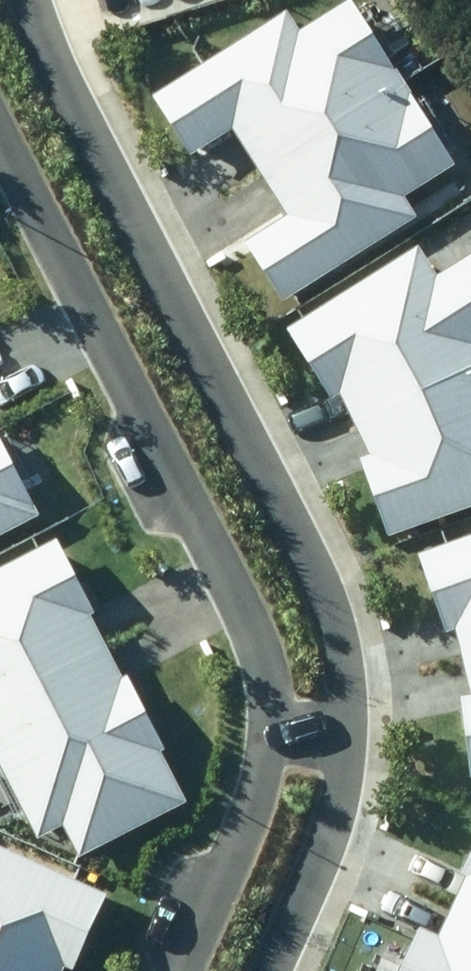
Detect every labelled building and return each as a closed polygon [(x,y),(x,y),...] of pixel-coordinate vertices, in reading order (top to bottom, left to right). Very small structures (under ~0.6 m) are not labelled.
[(288,17),(155,104),(188,154),(208,141),(260,219),(288,200),(301,219),(251,252),(278,293),(399,213),(387,195),(443,159),(343,8),(301,36),(288,17)] [(40,517),(0,439),(0,537),(40,517)]
